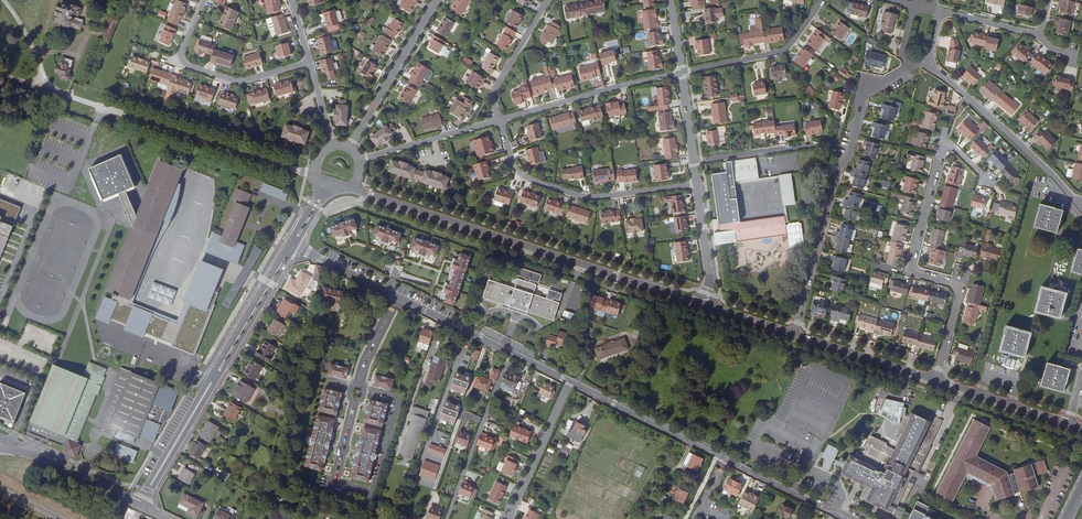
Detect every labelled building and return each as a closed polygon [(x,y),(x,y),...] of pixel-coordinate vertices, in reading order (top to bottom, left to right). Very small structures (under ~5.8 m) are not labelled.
[(166,20),(176,25),(179,19),(180,19),(186,4),(177,0),(174,0),(166,20)] [(267,12),(279,9),(278,6),(280,5),(279,0),(264,0),(267,12)] [(398,7),(409,13),(416,0),(402,0),(398,7)] [(454,2),(450,9),(460,15),(468,0),(455,0),(454,2)] [(586,3),(588,14),(606,11),(604,0),(601,0),(586,3)] [(1059,6),(1062,7),(1062,10),(1060,13),(1072,16),(1076,2),(1068,0),(1061,0),(1059,6)] [(580,5),(565,7),(567,18),(582,16),(582,15),(588,14),(586,3),(579,4),(580,5)] [(854,3),(851,14),(868,18),(870,7),(866,6),(854,3)] [(75,4),(73,7),(65,4),(58,21),(73,26),(73,25),(83,28),(85,23),(77,19),(78,18),(75,16),(76,13),(81,15),(83,7),(75,4)] [(237,11),(226,6),(222,16),(224,16),(220,25),(230,29),(237,11)] [(515,6),(508,17),(518,23),(524,12),(515,6)] [(1030,18),(1031,15),(1031,12),(1034,13),(1035,9),(1020,6),(1018,15),(1030,18)] [(335,7),(325,10),(327,19),(326,19),(328,25),(339,22),(335,7)] [(642,11),(644,30),(657,28),(655,17),(657,17),(656,9),(642,11)] [(705,15),(706,25),(717,23),(715,9),(705,10),(705,15)] [(881,32),(891,35),(893,28),(894,22),(896,22),(898,16),(885,12),(882,25),(883,26),(881,32)] [(281,14),(266,18),(267,23),(272,21),(276,35),(287,32),(284,18),(282,19),(281,14)] [(109,42),(120,18),(115,16),(104,40),(109,42)] [(443,17),(435,31),(444,36),(452,22),(443,17)] [(386,28),(383,32),(392,37),(395,33),(396,34),(403,23),(393,18),(387,28),(386,28)] [(1055,23),(1060,24),(1059,26),(1057,34),(1068,36),(1071,21),(1056,18),(1055,23)] [(763,33),(761,19),(755,20),(756,27),(749,28),(750,34),(742,35),(744,46),(746,45),(746,48),(751,47),(751,45),(764,43),(763,33)] [(839,22),(831,34),(840,40),(849,29),(839,22)] [(172,32),(174,27),(165,23),(161,34),(159,39),(168,43),(173,32),(172,32)] [(550,26),(546,32),(544,36),(542,35),(540,39),(541,39),(539,43),(545,47),(547,43),(552,46),(556,41),(560,33),(559,33),(561,30),(561,27),(553,23),(551,26),(550,26)] [(515,32),(506,27),(504,29),(495,45),(505,50),(515,32)] [(768,32),(763,33),(764,43),(764,44),(774,43),(774,42),(784,40),(782,29),(767,31),(768,32)] [(828,37),(817,29),(814,33),(815,34),(808,44),(817,52),(826,40),(828,37)] [(363,39),(366,33),(361,30),(358,36),(363,39)] [(988,36),(989,35),(976,31),(975,35),(973,42),(973,43),(985,46),(988,36)] [(660,32),(649,33),(650,46),(663,44),(663,40),(661,40),(660,32)] [(333,48),(329,33),(319,36),(316,36),(317,41),(318,40),(321,51),(333,48)] [(391,39),(382,34),(379,38),(389,43),(391,39)] [(431,40),(429,44),(427,48),(436,54),(443,42),(432,35),(430,39),(431,40)] [(1000,40),(995,39),(993,38),(993,36),(989,35),(988,36),(985,46),(985,49),(997,52),(1000,40)] [(828,37),(826,40),(832,45),(835,41),(828,37)] [(956,63),(959,49),(957,49),(958,45),(957,37),(950,40),(950,43),(946,61),(956,63)] [(379,38),(371,51),(381,57),(389,43),(379,38)] [(201,51),(210,54),(212,48),(213,45),(209,44),(209,42),(198,39),(196,45),(193,44),(192,48),(195,49),(194,52),(200,54),(201,51)] [(274,45),(277,57),(289,54),(287,47),(289,47),(288,41),(274,45)] [(698,47),(699,57),(710,55),(708,41),(696,42),(696,47),(698,47)] [(1020,43),(1012,53),(1024,63),(1032,53),(1020,43)] [(232,55),(212,48),(210,54),(208,61),(214,63),(214,62),(228,66),(232,55)] [(814,55),(803,48),(801,52),(801,53),(798,58),(807,65),(814,55)] [(598,54),(602,66),(607,65),(606,62),(609,62),(610,63),(616,61),(613,50),(598,54)] [(657,50),(647,52),(648,62),(649,70),(661,69),(661,67),(663,67),(662,63),(660,63),(659,54),(657,55),(657,50)] [(245,68),(258,64),(262,63),(259,52),(255,53),(242,56),(245,68)] [(866,52),(864,63),(881,68),(884,56),(866,52)] [(127,65),(144,70),(148,59),(131,53),(127,65)] [(497,58),(488,53),(482,64),(483,65),(480,69),(490,74),(492,71),(491,70),(497,58)] [(1046,75),(1054,67),(1050,64),(1051,62),(1045,56),(1043,58),(1038,53),(1031,62),(1046,75)] [(335,69),(331,56),(320,59),(323,72),(325,71),(327,79),(335,76),(333,69),(335,69)] [(74,73),(71,71),(75,59),(69,57),(68,61),(64,60),(60,71),(66,73),(64,77),(72,79),(74,73)] [(367,60),(360,71),(370,77),(377,66),(367,60)] [(601,74),(598,63),(592,64),(593,65),(579,69),(582,81),(596,77),(596,76),(601,74)] [(975,84),(984,74),(972,65),(963,75),(970,80),(975,84)] [(170,73),(170,71),(166,70),(166,71),(151,66),(147,77),(166,84),(169,74),(170,73)] [(776,66),(772,67),(773,78),(778,78),(781,77),(786,77),(785,66),(776,67),(776,66)] [(415,67),(406,81),(416,87),(424,73),(415,67)] [(841,68),(838,73),(844,77),(847,72),(841,68)] [(465,82),(464,83),(475,90),(477,86),(478,84),(480,86),(484,80),(471,72),(470,73),(465,82)] [(169,85),(172,75),(169,74),(166,84),(162,96),(170,99),(173,89),(168,87),(169,85)] [(172,75),(168,87),(173,89),(185,93),(189,81),(177,77),(178,75),(173,74),(172,75)] [(551,81),(550,75),(530,81),(535,96),(541,94),(540,92),(544,91),(554,88),(551,81)] [(557,91),(566,89),(575,87),(572,75),(555,80),(557,88),(557,91)] [(716,76),(703,78),(705,95),(707,95),(707,99),(717,97),(716,93),(718,93),(716,76)] [(1061,81),(1062,79),(1057,78),(1054,90),(1059,91),(1059,93),(1073,96),(1075,89),(1076,85),(1071,84),(1071,83),(1064,82),(1061,81)] [(289,79),(277,82),(277,84),(272,85),(275,95),(292,90),(289,79)] [(996,85),(990,79),(981,89),(987,94),(986,95),(993,100),(994,99),(997,101),(1004,92),(1002,90),(1002,89),(996,84),(996,85)] [(196,83),(192,93),(204,97),(203,98),(208,100),(212,89),(196,83)] [(752,85),(753,96),(766,95),(764,83),(760,83),(760,85),(752,85)] [(810,85),(806,88),(811,95),(815,93),(810,85)] [(252,101),(252,102),(267,98),(264,86),(249,90),(249,91),(246,92),(249,102),(252,101)] [(532,97),(528,86),(519,88),(520,90),(511,93),(515,105),(523,103),(523,100),(532,97)] [(402,89),(396,99),(406,105),(414,91),(406,87),(404,90),(402,89)] [(668,105),(670,105),(669,101),(670,101),(669,87),(657,88),(659,106),(648,108),(649,111),(668,108),(668,105)] [(221,89),(217,102),(233,107),(237,96),(229,94),(229,92),(221,89)] [(929,97),(927,103),(946,109),(945,111),(954,113),(956,105),(947,103),(947,105),(943,104),(943,102),(942,101),(943,98),(945,92),(934,89),(931,98),(929,97)] [(830,102),(828,107),(839,110),(843,93),(832,90),(830,102)] [(1020,106),(1004,92),(997,101),(1012,114),(1020,106)] [(457,100),(449,113),(459,119),(467,106),(468,107),(471,102),(462,97),(459,102),(457,100)] [(336,124),(347,125),(348,105),(345,104),(345,100),(340,100),(340,104),(338,104),(337,109),(335,109),(334,119),(336,119),(336,124)] [(618,101),(613,102),(611,102),(611,100),(605,102),(608,116),(612,115),(615,116),(617,114),(620,113),(621,115),(627,113),(624,102),(619,104),(618,101)] [(891,100),(889,105),(896,107),(894,112),(898,113),(901,104),(900,102),(891,100)] [(603,116),(599,103),(578,109),(581,120),(587,118),(590,117),(591,120),(603,116)] [(711,105),(713,116),(715,116),(716,124),(727,122),(724,103),(711,105)] [(884,109),(882,117),(892,120),(896,107),(882,103),(881,108),(884,109)] [(1029,131),(1039,120),(1027,110),(1019,119),(1027,126),(1025,128),(1029,131)] [(923,122),(922,126),(934,130),(937,119),(934,118),(935,113),(926,111),(923,122)] [(563,115),(562,113),(550,117),(554,129),(573,123),(574,129),(579,127),(577,122),(574,112),(570,113),(563,115)] [(659,114),(661,131),(675,130),(675,123),(673,124),(671,112),(659,114)] [(436,113),(419,118),(422,129),(440,124),(436,113)] [(587,118),(581,120),(582,126),(590,123),(589,121),(591,120),(590,117),(587,118)] [(960,125),(957,128),(963,134),(966,136),(965,137),(969,140),(977,131),(962,117),(958,122),(960,125)] [(760,134),(771,133),(776,132),(775,128),(774,121),(758,123),(758,124),(753,125),(753,126),(754,130),(754,135),(754,136),(760,135),(760,134)] [(805,126),(807,136),(815,135),(815,133),(822,132),(821,121),(809,123),(809,125),(805,126)] [(873,135),(884,138),(887,126),(873,122),(872,126),(875,127),(873,135)] [(981,132),(988,125),(985,122),(978,130),(981,132)] [(284,123),(280,135),(303,142),(307,130),(300,128),(301,126),(292,123),(291,125),(284,123)] [(529,136),(530,142),(543,138),(539,124),(529,127),(531,135),(529,136)] [(795,124),(775,128),(776,132),(776,136),(784,135),(785,139),(788,138),(788,137),(796,136),(795,124)] [(383,125),(368,137),(374,146),(378,143),(380,144),(388,138),(387,136),(390,133),(389,131),(393,129),(389,125),(386,128),(383,125)] [(1058,139),(1043,126),(1034,136),(1038,139),(1038,138),(1049,148),(1058,139)] [(707,133),(709,147),(726,144),(724,131),(719,132),(707,133)] [(929,135),(918,131),(916,138),(917,138),(915,145),(925,147),(927,139),(928,139),(929,135)] [(472,140),(476,156),(492,152),(490,145),(489,146),(487,136),(472,140)] [(663,140),(665,159),(677,158),(676,153),(678,152),(678,147),(676,147),(674,139),(663,140)] [(983,158),(993,147),(991,144),(987,148),(982,143),(978,139),(971,146),(974,149),(974,150),(980,156),(980,155),(983,158)] [(985,139),(982,143),(987,148),(991,144),(985,139)] [(878,144),(864,140),(863,145),(867,146),(865,153),(875,157),(878,144)] [(527,155),(530,166),(542,163),(537,147),(526,151),(526,155),(527,155)] [(1007,160),(996,150),(989,158),(995,164),(994,165),(1001,171),(1007,165),(1009,163),(1014,157),(1012,155),(1007,160)] [(913,158),(910,170),(918,172),(920,167),(922,167),(924,161),(922,161),(923,157),(907,152),(906,156),(913,158)] [(134,186),(121,155),(90,168),(103,199),(119,192),(124,191),(134,186)] [(723,232),(714,233),(716,246),(734,244),(787,236),(786,225),(785,217),(740,223),(735,186),(735,182),(759,179),(756,157),(726,162),(727,173),(724,173),(713,174),(719,219),(721,219),(723,232)] [(385,169),(409,177),(410,176),(420,179),(419,180),(420,181),(424,169),(423,168),(422,171),(413,168),(413,166),(406,164),(396,161),(389,158),(385,169)] [(853,171),(867,174),(870,162),(859,159),(857,167),(854,166),(853,171)] [(145,333),(163,340),(171,321),(128,304),(129,299),(143,267),(167,208),(174,210),(175,207),(178,197),(179,186),(176,185),(180,175),(182,169),(160,160),(136,220),(134,226),(107,291),(114,293),(111,300),(105,297),(98,315),(110,320),(110,318),(127,325),(127,326),(145,333)] [(471,164),(475,179),(487,176),(485,167),(486,167),(484,160),(471,164)] [(1077,161),(1073,177),(1081,179),(1081,162),(1077,161)] [(948,175),(946,182),(959,185),(964,168),(952,164),(949,175),(948,175)] [(567,177),(567,178),(577,177),(577,178),(582,178),(581,165),(575,166),(575,167),(560,169),(561,178),(567,177)] [(654,166),(656,181),(669,180),(669,175),(667,175),(666,165),(654,166)] [(1019,176),(1007,165),(1001,171),(1000,171),(1012,183),(1019,176)] [(591,170),(592,182),(609,180),(614,179),(613,168),(608,169),(608,168),(591,170)] [(447,176),(440,173),(430,171),(424,169),(420,181),(443,188),(447,176)] [(623,183),(636,181),(635,170),(621,171),(621,170),(616,170),(618,182),(623,181),(623,183)] [(864,187),(867,174),(853,171),(852,175),(855,176),(853,184),(864,187)] [(785,217),(786,225),(789,224),(787,206),(795,205),(791,175),(759,179),(735,182),(735,186),(780,180),(785,217)] [(906,180),(903,190),(915,193),(917,185),(915,184),(917,178),(905,175),(904,179),(906,180)] [(288,192),(263,182),(260,190),(285,199),(288,192)] [(946,185),(941,204),(951,206),(953,207),(954,202),(958,188),(946,185)] [(523,188),(519,201),(536,206),(539,196),(534,194),(531,193),(531,191),(523,188)] [(246,205),(250,194),(238,189),(233,200),(237,202),(221,238),(213,235),(208,249),(225,256),(230,258),(238,262),(244,248),(234,244),(249,207),(246,205)] [(493,201),(508,206),(512,194),(504,191),(504,192),(496,189),(493,201)] [(124,191),(119,192),(134,226),(136,220),(124,191)] [(862,194),(851,191),(848,199),(845,198),(844,203),(859,207),(860,201),(861,195),(862,194)] [(915,197),(899,192),(898,197),(904,199),(900,212),(912,215),(916,202),(914,201),(915,197)] [(979,194),(974,193),(971,205),(984,209),(987,199),(978,196),(979,194)] [(671,202),(672,214),(685,213),(684,208),(683,208),(682,201),(681,196),(664,198),(664,202),(671,202)] [(22,206),(0,197),(0,259),(22,206)] [(561,200),(556,199),(555,201),(553,200),(547,198),(544,208),(561,213),(564,204),(560,202),(561,200)] [(1015,218),(1018,207),(1005,203),(1005,202),(1001,201),(1000,205),(994,204),(992,212),(998,212),(1015,218)] [(855,219),(859,207),(844,203),(843,207),(846,208),(844,216),(855,219)] [(941,204),(940,203),(939,207),(940,208),(938,218),(949,221),(951,211),(950,210),(951,206),(941,204)] [(590,211),(569,204),(565,215),(586,222),(590,211)] [(1062,211),(1040,205),(1034,229),(1056,235),(1062,211)] [(143,267),(129,299),(133,301),(155,245),(166,226),(171,218),(172,216),(173,213),(174,210),(167,208),(143,267)] [(600,222),(620,219),(618,209),(613,210),(612,208),(607,209),(607,210),(599,212),(600,222)] [(689,232),(687,217),(675,218),(677,233),(689,232)] [(358,228),(354,218),(344,222),(344,221),(339,223),(340,224),(330,227),(333,238),(334,237),(336,241),(341,239),(341,240),(353,236),(353,234),(358,233),(356,229),(358,228)] [(642,219),(637,219),(631,220),(626,221),(627,232),(633,232),(635,233),(637,233),(639,231),(644,230),(642,219)] [(853,227),(842,223),(840,232),(836,231),(836,235),(850,238),(853,227)] [(908,226),(896,223),(893,236),(904,239),(908,226)] [(398,243),(402,233),(392,229),(392,228),(388,227),(387,228),(378,224),(374,234),(375,235),(374,238),(378,240),(378,241),(390,246),(391,245),(395,246),(397,242),(398,243)] [(801,226),(788,227),(791,248),(803,246),(801,226)] [(932,243),(931,246),(941,249),(946,230),(935,227),(931,242),(932,243)] [(846,252),(850,238),(836,235),(834,239),(838,240),(836,249),(846,252)] [(436,254),(440,244),(430,241),(430,240),(426,239),(425,239),(415,236),(412,246),(413,247),(412,251),(417,252),(416,253),(428,258),(429,256),(434,258),(435,254),(436,254)] [(902,242),(891,239),(890,244),(891,244),(887,257),(898,260),(902,247),(901,247),(902,242)] [(966,243),(961,242),(959,250),(965,251),(964,253),(976,256),(978,246),(966,243)] [(245,282),(261,249),(255,245),(238,279),(245,282)] [(984,257),(984,256),(999,260),(1002,251),(987,246),(983,245),(980,256),(984,257)] [(686,246),(675,247),(677,263),(689,261),(686,246)] [(931,246),(930,246),(929,251),(933,252),(930,262),(940,265),(943,256),(946,257),(948,251),(945,250),(941,249),(931,246)] [(1076,250),(1070,273),(1081,276),(1081,251),(1076,250)] [(468,265),(471,254),(462,251),(461,252),(457,251),(455,256),(454,256),(450,268),(451,269),(447,281),(445,281),(441,293),(442,294),(441,298),(444,300),(444,301),(454,304),(457,294),(458,294),(459,290),(466,269),(467,269),(468,265)] [(836,261),(834,269),(844,272),(848,259),(833,256),(832,260),(836,261)] [(173,343),(172,345),(194,354),(220,287),(214,284),(218,273),(199,266),(187,297),(190,298),(180,324),(173,343)] [(541,275),(519,268),(516,276),(525,279),(529,280),(539,283),(541,275)] [(884,282),(888,283),(890,275),(887,274),(886,275),(873,272),(871,282),(883,285),(884,282)] [(300,298),(311,278),(302,273),(296,283),(291,280),(286,290),(300,298)] [(846,280),(832,276),(831,280),(834,281),(832,290),(843,292),(846,280)] [(527,313),(553,321),(558,303),(554,302),(554,300),(559,302),(561,294),(529,283),(524,281),(517,279),(514,289),(488,281),(483,298),(508,307),(508,310),(526,316),(527,313)] [(907,294),(909,285),(894,280),(892,290),(907,294)] [(172,305),(177,289),(153,282),(148,298),(172,305)] [(969,292),(966,301),(972,302),(980,305),(986,287),(973,284),(970,293),(969,292)] [(910,296),(928,301),(928,299),(931,291),(913,286),(910,296)] [(343,306),(346,293),(325,289),(322,302),(343,306)] [(1058,318),(1064,295),(1043,289),(1042,289),(1036,312),(1058,318)] [(948,295),(931,291),(928,299),(945,304),(948,295)] [(597,297),(592,295),(588,309),(595,311),(595,309),(600,311),(603,298),(604,298),(598,296),(597,297)] [(605,313),(609,300),(603,298),(600,311),(605,313)] [(295,316),(300,308),(285,299),(277,314),(286,320),(290,313),(295,316)] [(614,301),(609,299),(605,312),(617,315),(621,304),(614,301)] [(815,299),(811,313),(815,314),(816,311),(824,313),(827,303),(825,302),(815,299)] [(974,324),(980,305),(972,302),(971,307),(966,306),(962,321),(974,324)] [(832,304),(829,318),(839,320),(840,317),(848,319),(851,309),(832,304)] [(565,310),(563,316),(572,319),(574,313),(565,310)] [(877,321),(878,318),(859,313),(856,325),(868,328),(868,330),(874,332),(875,330),(877,321)] [(171,321),(163,340),(173,343),(180,324),(171,321)] [(279,340),(285,328),(275,321),(268,333),(279,340)] [(882,322),(877,321),(875,330),(879,331),(879,332),(883,333),(884,332),(887,333),(887,334),(891,336),(894,324),(883,321),(882,322)] [(502,334),(506,327),(498,323),(494,330),(502,334)] [(418,342),(429,345),(433,332),(422,328),(418,342)] [(1007,328),(1002,351),(1024,358),(1030,335),(1007,328)] [(636,344),(641,331),(636,329),(630,342),(636,344)] [(904,330),(902,341),(916,345),(916,344),(918,335),(919,335),(904,330)] [(559,332),(557,338),(548,335),(545,345),(554,348),(555,344),(564,347),(568,335),(559,332)] [(918,335),(916,344),(925,347),(925,348),(934,351),(937,340),(918,335)] [(599,359),(627,349),(624,339),(595,349),(599,359)] [(271,358),(276,349),(267,344),(261,353),(258,351),(255,356),(270,364),(272,359),(271,358)] [(974,353),(954,346),(952,354),(956,355),(955,359),(970,364),(974,353)] [(444,355),(444,353),(437,351),(427,380),(437,384),(438,383),(439,383),(440,380),(439,379),(447,356),(444,355)] [(473,360),(478,362),(481,352),(476,351),(473,360)] [(255,382),(263,368),(252,362),(244,376),(255,382)] [(1070,369),(1047,363),(1041,387),(1064,393),(1070,369)] [(328,376),(346,380),(349,370),(331,365),(328,376)] [(121,367),(97,429),(112,435),(112,437),(121,441),(122,440),(131,443),(134,437),(138,438),(139,435),(154,441),(160,427),(162,427),(168,414),(170,415),(179,391),(161,383),(135,373),(121,367)] [(491,381),(495,382),(499,371),(492,369),(488,380),(491,381)] [(450,390),(466,395),(472,379),(456,374),(450,390)] [(520,378),(514,376),(513,376),(513,378),(509,376),(504,374),(501,383),(505,384),(505,385),(515,390),(520,378)] [(373,387),(391,391),(394,380),(376,376),(373,387)] [(474,387),(487,391),(491,381),(488,380),(478,376),(474,387)] [(26,390),(1,381),(0,384),(0,414),(14,419),(26,390)] [(246,404),(254,390),(240,382),(232,396),(246,404)] [(548,399),(554,387),(543,383),(538,394),(548,399)] [(324,390),(319,411),(337,416),(342,394),(324,390)] [(430,414),(433,415),(439,401),(435,400),(430,414)] [(383,426),(388,405),(370,401),(365,423),(383,426)] [(234,422),(241,409),(231,403),(224,416),(234,422)] [(440,419),(455,425),(461,408),(446,403),(440,419)] [(419,440),(429,413),(414,408),(411,416),(414,417),(400,457),(412,461),(416,448),(418,449),(421,441),(419,440)] [(897,512),(898,510),(909,489),(911,485),(909,484),(913,476),(911,476),(913,472),(917,474),(930,448),(931,449),(945,421),(932,415),(929,421),(915,414),(913,418),(909,416),(910,410),(903,409),(903,414),(900,413),(898,417),(893,415),(886,426),(882,434),(886,436),(883,440),(874,436),(863,456),(862,460),(857,457),(853,455),(848,464),(837,459),(842,449),(831,444),(824,457),(828,459),(824,466),(831,470),(835,462),(846,468),(843,473),(857,480),(857,478),(860,479),(858,482),(863,485),(865,482),(869,484),(861,499),(875,506),(895,516),(897,512)] [(286,418),(288,415),(280,410),(278,413),(286,418)] [(464,412),(463,419),(472,420),(473,413),(464,412)] [(474,414),(472,420),(480,422),(482,417),(474,414)] [(333,429),(336,420),(318,416),(305,468),(322,472),(324,463),(326,463),(334,429),(333,429)] [(584,436),(588,428),(573,420),(569,429),(584,436)] [(977,457),(992,429),(974,420),(957,455),(955,459),(937,494),(954,503),(967,477),(994,490),(997,502),(1012,496),(1011,493),(1024,489),(1025,492),(1040,486),(1036,476),(1048,472),(1044,460),(1032,465),(1014,471),(1015,474),(1009,476),(1008,473),(977,457)] [(200,435),(203,437),(201,440),(209,444),(218,428),(208,421),(200,435)] [(512,426),(509,432),(508,435),(513,437),(513,438),(527,444),(531,433),(517,427),(517,428),(512,426)] [(369,483),(381,431),(364,427),(362,436),(361,436),(353,470),(354,470),(352,479),(369,483)] [(463,434),(463,433),(459,432),(455,443),(467,447),(471,437),(463,434)] [(495,439),(489,438),(481,435),(477,445),(491,450),(495,439)] [(199,460),(206,447),(196,442),(189,454),(199,460)] [(114,445),(109,457),(132,466),(136,454),(114,445)] [(428,453),(443,458),(446,451),(430,445),(428,453)] [(687,467),(693,455),(690,454),(684,466),(687,467)] [(701,463),(703,460),(693,455),(687,467),(697,472),(698,469),(700,469),(703,464),(701,463)] [(501,472),(511,477),(513,473),(514,473),(515,469),(516,465),(518,461),(508,457),(507,461),(506,461),(501,472)] [(419,477),(435,482),(440,468),(424,462),(419,477)] [(629,473),(644,480),(649,470),(634,463),(629,473)] [(188,486),(194,475),(184,469),(178,480),(188,486)] [(911,485),(916,488),(922,477),(917,474),(913,472),(911,476),(913,476),(909,484),(911,485)] [(915,495),(920,497),(931,475),(926,473),(925,472),(922,477),(916,488),(913,494),(915,495)] [(230,476),(223,473),(219,479),(226,483),(230,476)] [(737,496),(742,485),(730,479),(724,490),(737,496)] [(507,487),(496,482),(488,500),(499,505),(507,487)] [(470,498),(474,487),(463,483),(459,494),(470,498)] [(973,499),(981,501),(985,489),(978,487),(973,499)] [(683,503),(688,493),(679,489),(674,499),(675,499),(674,501),(679,503),(680,502),(683,503)] [(745,492),(738,506),(752,513),(760,498),(749,492),(748,494),(745,492)] [(197,518),(203,505),(184,495),(179,505),(190,510),(188,514),(197,518)] [(527,502),(534,505),(536,500),(530,497),(527,502)] [(919,503),(911,518),(932,518),(926,516),(930,509),(919,503)] [(792,511),(782,506),(778,515),(786,518),(788,518),(792,511)] [(435,510),(435,509),(431,508),(427,518),(429,518),(440,518),(442,513),(435,510)] [(234,518),(219,510),(214,518),(234,518)] [(484,510),(480,518),(492,518),(491,518),(493,514),(484,510)] [(539,515),(529,510),(525,518),(537,518),(539,515)]
